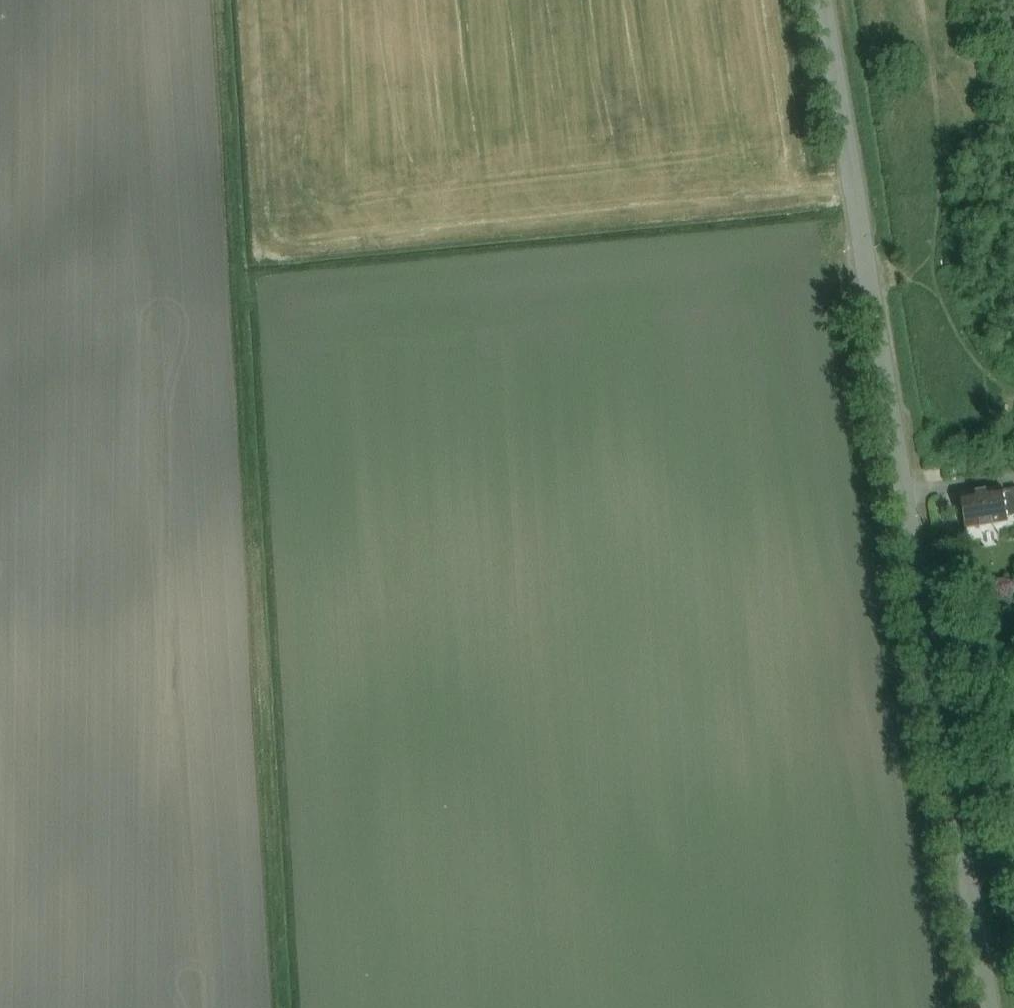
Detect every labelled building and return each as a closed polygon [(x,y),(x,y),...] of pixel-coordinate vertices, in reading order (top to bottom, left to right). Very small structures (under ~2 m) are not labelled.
[(1002,491),(1002,487),(960,494),(966,529),(1008,522),(1007,517),(1013,516),(1013,489),(1002,491)]
